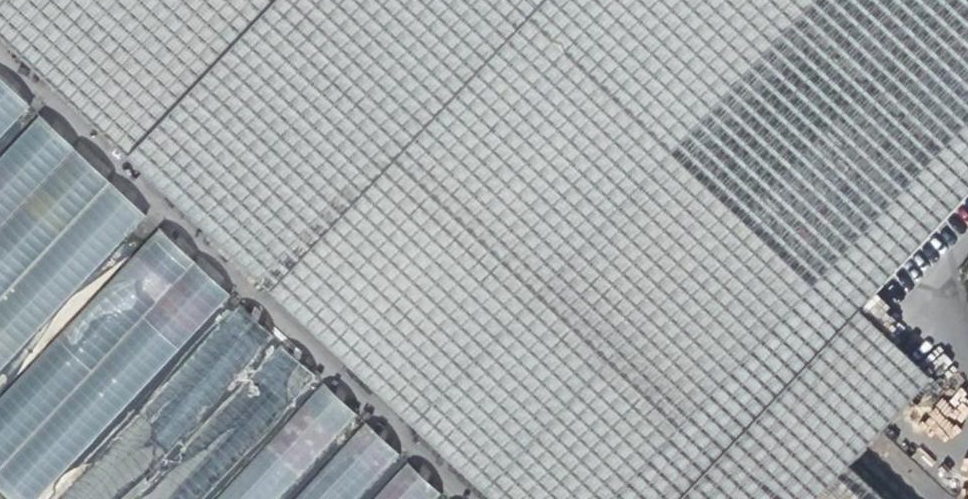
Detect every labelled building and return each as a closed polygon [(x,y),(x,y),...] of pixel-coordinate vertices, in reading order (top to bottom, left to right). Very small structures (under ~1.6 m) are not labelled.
[(498,498),(912,498),(863,452),(946,363),(929,347),(920,358),(870,308),(967,203),(967,0),(0,0),(0,33),(498,498)] [(0,72),(0,143),(36,106),(0,72)] [(43,111),(0,156),(0,225),(77,143),(43,111)] [(77,143),(0,225),(0,298),(113,177),(77,143)] [(113,177),(0,298),(0,375),(152,214),(113,177)] [(195,255),(162,224),(0,397),(0,464),(195,255)] [(195,255),(0,464),(0,489),(11,498),(36,498),(231,289),(195,255)] [(241,301),(57,498),(125,498),(278,335),(241,301)] [(283,341),(136,498),(204,498),(319,375),(283,341)] [(325,380),(214,498),(283,498),(361,414),(325,380)] [(368,420),(295,498),(363,498),(405,454),(368,420)] [(410,460),(373,498),(442,498),(447,494),(410,460)]
